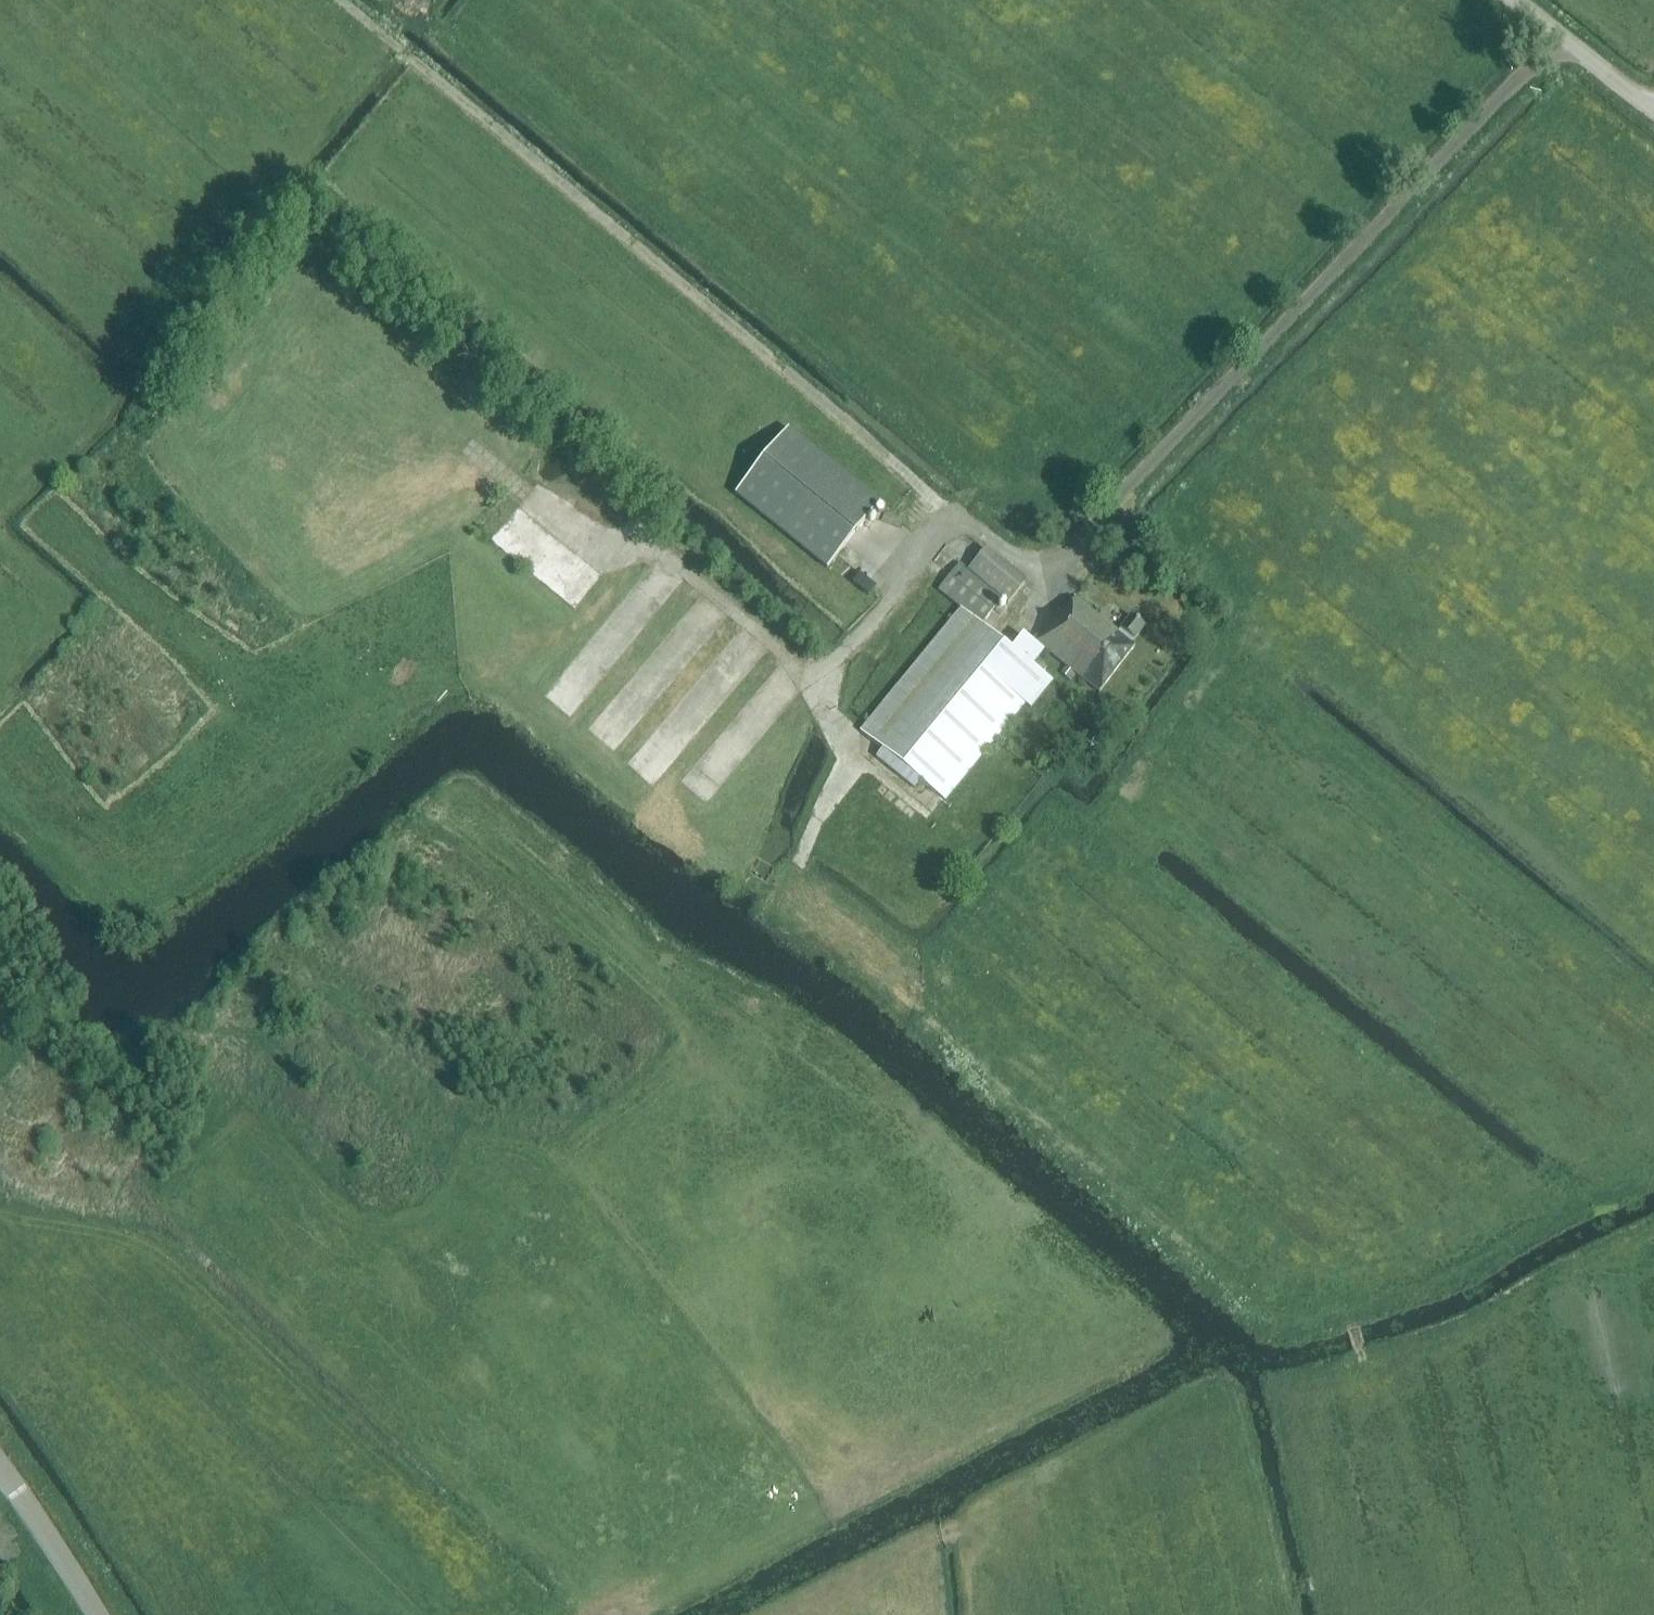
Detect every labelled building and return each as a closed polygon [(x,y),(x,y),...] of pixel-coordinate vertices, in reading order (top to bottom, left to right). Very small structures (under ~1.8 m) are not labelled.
[(831,569),(882,507),(883,505),(791,430),(739,494),(831,569)] [(519,507),(492,540),(576,609),(603,576),(519,507)] [(863,734),(947,802),(981,761),(995,772),(1028,731),(1014,720),(1047,679),(1034,669),(1045,656),(1024,639),(1014,651),(984,626),(1004,601),(1010,606),(1028,585),(987,552),(970,572),(962,566),(941,592),(963,611),(863,734)] [(860,573),(853,582),(869,596),(877,587),(860,573)] [(1065,614),(1040,645),(1066,666),(1076,675),(1101,695),(1138,649),(1079,602),(1068,616),(1065,614)] [(1119,629),(1135,640),(1145,627),(1130,615),(1119,629)] [(1071,682),(1076,675),(1066,666),(1060,673),(1071,682)]
